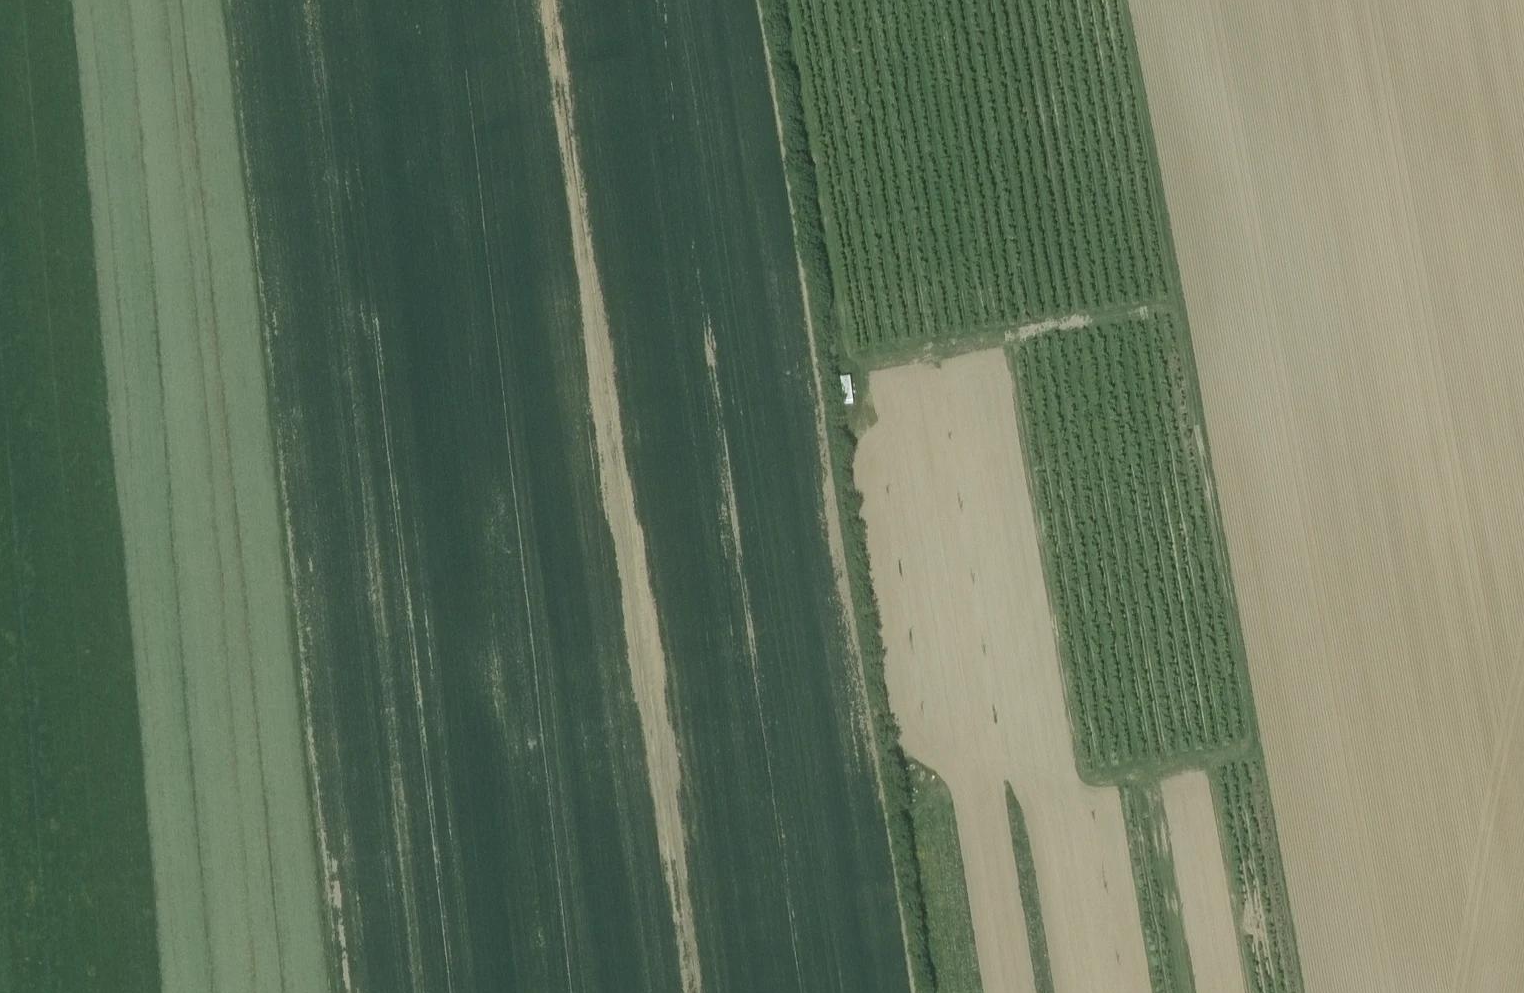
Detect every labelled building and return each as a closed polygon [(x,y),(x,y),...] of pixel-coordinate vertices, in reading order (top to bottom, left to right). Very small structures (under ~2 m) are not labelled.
[(855,378),(842,378),(843,404),(855,403),(855,378)]
